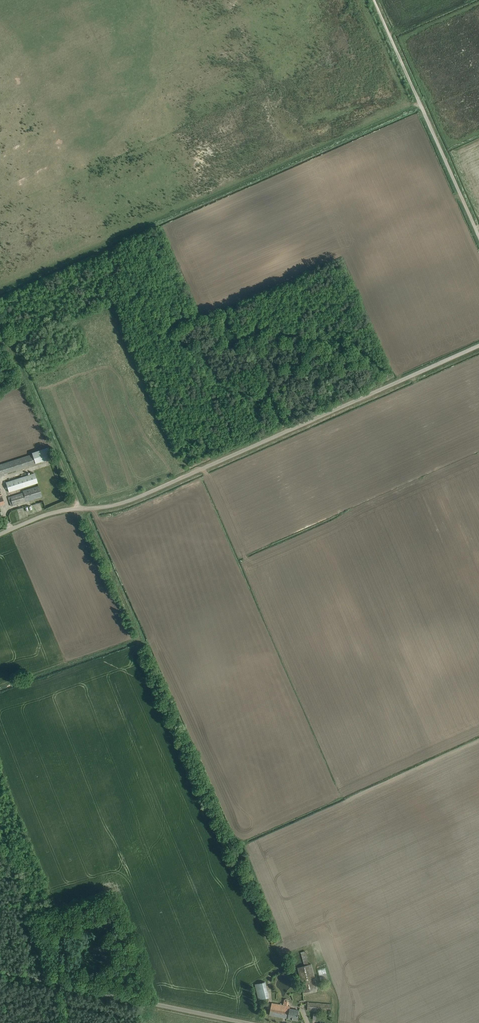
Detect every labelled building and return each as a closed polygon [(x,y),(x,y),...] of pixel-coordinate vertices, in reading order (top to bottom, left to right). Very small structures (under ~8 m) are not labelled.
[(29,455),(0,465),(0,477),(4,475),(3,473),(36,463),(36,464),(52,458),(48,447),(32,453),(32,454),(29,455)] [(6,482),(9,492),(37,483),(34,473),(6,482)] [(11,506),(42,497),(39,486),(23,491),(23,493),(9,497),(11,506)] [(311,964),(309,965),(308,962),(309,962),(306,951),(301,952),(305,966),(298,968),(304,992),(318,988),(311,964)] [(318,970),(321,981),(328,979),(325,968),(318,970)] [(286,1001),(285,999),(290,997),(281,973),(274,976),(283,1000),(283,1002),(286,1001)] [(258,1000),(269,997),(265,981),(255,984),(258,1000)] [(331,1011),(331,1006),(331,1004),(308,1002),(307,1010),(331,1011)] [(297,1020),(298,1015),(299,1010),(290,1009),(290,1006),(272,1003),(269,1015),(297,1020)]
